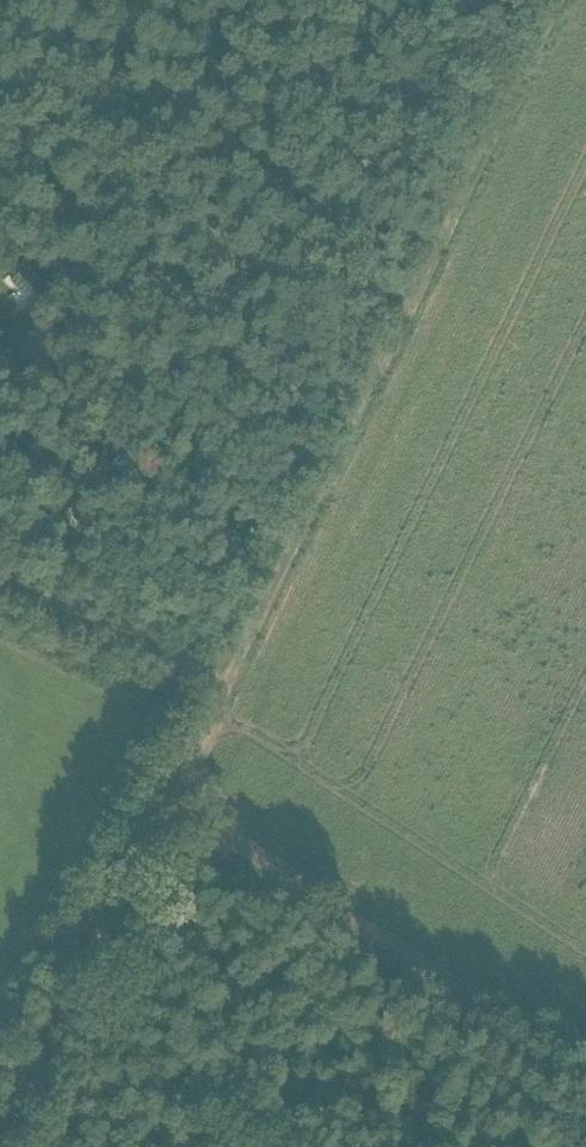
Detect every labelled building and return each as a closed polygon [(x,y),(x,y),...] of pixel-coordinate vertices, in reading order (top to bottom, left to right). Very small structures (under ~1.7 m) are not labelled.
[(15,279),(11,282),(32,307),(50,291),(29,268),(17,254),(4,266),(11,275),(15,279)]
